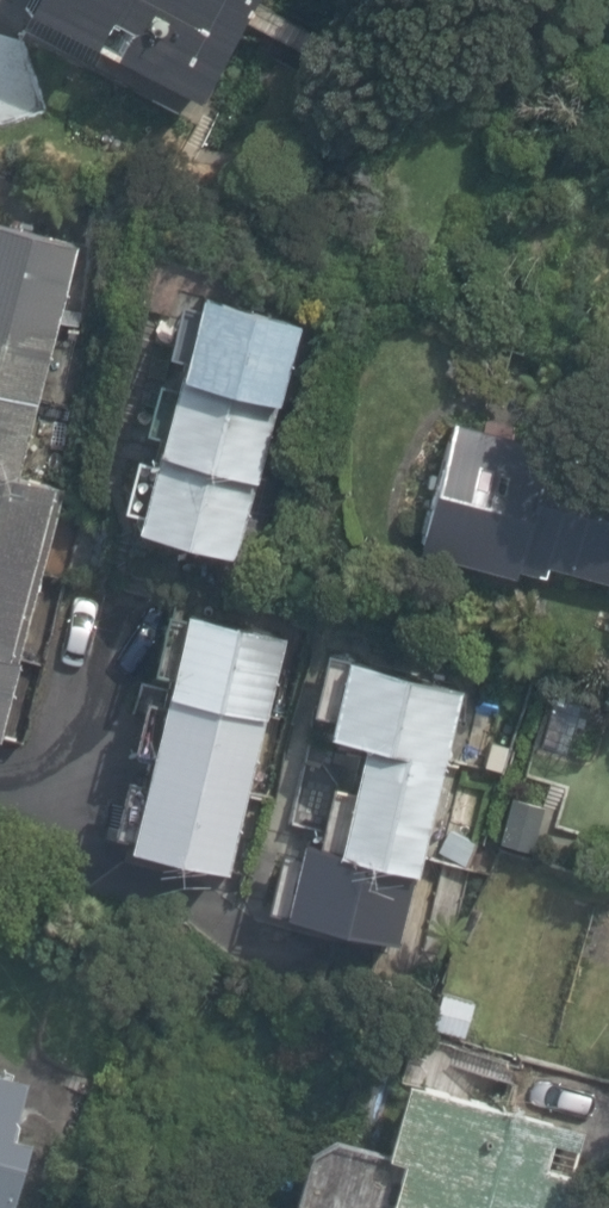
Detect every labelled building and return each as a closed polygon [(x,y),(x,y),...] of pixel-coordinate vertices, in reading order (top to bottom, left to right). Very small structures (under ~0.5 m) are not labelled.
[(21,4),(195,101),(250,0),(23,0),(21,4)] [(0,39),(0,129),(10,132),(34,49),(0,39)] [(0,228),(0,424),(57,246),(0,228)] [(87,518),(220,548),(277,300),(144,269),(87,518)] [(452,422),(419,553),(513,579),(517,571),(546,575),(547,567),(608,583),(608,470),(560,457),(561,447),(452,422)] [(28,476),(0,467),(0,562),(28,476)] [(264,619),(140,591),(86,829),(209,858),(264,619)] [(411,802),(421,804),(451,674),(303,640),(285,718),(321,727),(299,826),(262,817),(243,899),(373,929),(403,800),(411,802)] [(12,647),(0,643),(0,684),(12,647)] [(286,1044),(249,1204),(265,1207),(531,1207),(555,1106),(286,1044)] [(40,1073),(0,1061),(0,1206),(40,1073)]
